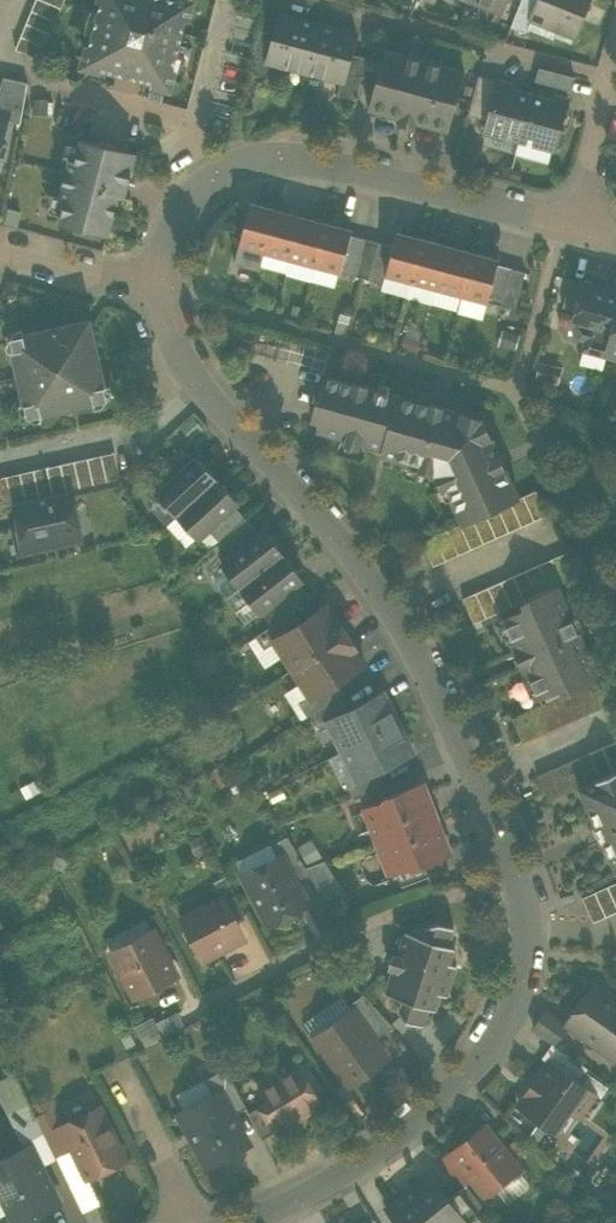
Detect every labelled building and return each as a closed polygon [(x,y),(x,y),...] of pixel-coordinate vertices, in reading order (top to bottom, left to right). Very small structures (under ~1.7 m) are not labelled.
[(61,7),(43,0),(35,0),(31,10),(56,20),(61,7)] [(164,85),(170,81),(189,7),(185,1),(181,0),(101,0),(85,60),(89,66),(164,85)] [(501,10),(505,0),(476,0),(501,10)] [(526,32),(532,16),(538,0),(522,0),(512,27),(526,32)] [(575,35),(589,0),(538,0),(532,16),(559,26),(558,29),(575,35)] [(51,33),(56,20),(31,10),(26,23),(51,33)] [(269,62),(305,71),(318,22),(280,13),(274,33),(267,61),(269,62)] [(356,32),(318,22),(305,71),(341,80),(343,81),(351,53),(356,32)] [(45,46),(51,33),(26,23),(21,36),(45,46)] [(247,71),(265,76),(269,62),(267,61),(274,33),(258,29),(247,71)] [(40,59),(45,46),(21,36),(15,49),(40,59)] [(368,109),(400,118),(416,122),(448,130),(464,70),(385,48),(368,109)] [(337,94),(355,99),(367,57),(351,53),(343,81),(341,80),(337,94)] [(535,81),(570,90),(574,77),(539,67),(535,81)] [(468,115),(486,119),(497,80),(478,75),(468,115)] [(21,123),(28,82),(3,77),(0,87),(0,115),(7,117),(7,119),(21,123)] [(551,100),(531,95),(511,90),(513,84),(497,80),(486,119),(483,130),(519,139),(555,149),(568,99),(552,95),(551,100)] [(414,127),(416,122),(400,118),(399,123),(414,127)] [(60,222),(108,235),(119,194),(125,196),(136,153),(81,138),(76,161),(70,159),(59,198),(65,200),(60,222)] [(239,245),(265,252),(276,210),(250,203),(239,245)] [(265,252),(290,258),(301,216),(276,210),(265,252)] [(290,258),(315,265),(326,223),(301,216),(290,258)] [(352,230),(326,223),(315,265),(341,272),(350,235),(352,230)] [(386,274),(411,281),(422,239),(397,232),(393,246),(386,274)] [(341,272),(355,276),(365,239),(350,235),(341,272)] [(362,278),(369,279),(379,242),(365,239),(355,276),(362,278)] [(411,281),(436,288),(448,246),(422,239),(411,281)] [(369,279),(383,283),(386,274),(393,246),(379,242),(369,279)] [(260,270),(265,252),(239,245),(234,263),(260,270)] [(436,288),(461,294),(473,253),(448,246),(436,288)] [(498,259),(473,253),(461,294),(487,301),(497,264),(498,259)] [(487,301),(501,305),(511,268),(497,264),(487,301)] [(335,284),(338,273),(315,268),(312,279),(335,284)] [(501,305),(515,309),(525,272),(511,268),(501,305)] [(563,307),(577,310),(584,282),(570,279),(563,307)] [(608,353),(615,322),(615,291),(584,282),(577,310),(573,324),(580,335),(587,337),(584,347),(608,353)] [(608,353),(615,356),(615,322),(608,353)] [(26,408),(37,415),(98,401),(105,390),(92,332),(89,332),(79,326),(78,323),(19,336),(13,347),(26,408)] [(439,467),(474,427),(461,417),(462,413),(388,392),(377,389),(328,375),(320,403),(317,402),(312,419),(320,421),(318,429),(346,437),(360,441),(383,447),(381,453),(408,460),(410,460),(411,453),(421,456),(420,462),(439,467)] [(378,382),(377,389),(388,392),(390,385),(378,382)] [(486,438),(474,427),(439,467),(448,486),(454,484),(458,493),(451,496),(452,498),(463,522),(473,518),(485,513),(498,507),(511,501),(518,498),(490,436),(486,438)] [(360,441),(346,437),(344,444),(359,448),(360,441)] [(154,472),(165,484),(192,459),(181,447),(154,472)] [(108,483),(121,480),(115,452),(102,455),(108,483)] [(410,460),(408,460),(406,467),(418,469),(420,462),(421,456),(411,453),(410,460)] [(94,486),(108,483),(102,455),(88,458),(94,486)] [(156,493),(177,516),(217,479),(196,456),(192,459),(165,484),(156,493)] [(81,489),(94,486),(88,458),(75,461),(81,489)] [(70,491),(81,489),(75,461),(61,464),(67,492),(70,491)] [(54,495),(67,492),(61,464),(48,467),(54,495)] [(40,498),(54,495),(48,467),(34,470),(40,498)] [(27,501),(40,498),(34,470),(20,473),(27,501)] [(16,503),(27,501),(20,473),(7,476),(13,504),(16,503)] [(13,504),(7,476),(0,478),(0,506),(13,504)] [(238,502),(217,479),(177,516),(198,538),(208,530),(234,506),(238,502)] [(446,501),(452,498),(451,496),(458,493),(454,484),(448,486),(441,489),(446,501)] [(534,520),(547,514),(536,490),(523,495),(534,520)] [(45,540),(46,545),(80,538),(70,491),(67,492),(54,495),(40,498),(27,501),(16,503),(25,545),(45,540)] [(522,526),(534,520),(523,495),(518,498),(511,501),(522,526)] [(509,531),(522,526),(511,501),(498,507),(509,531)] [(208,530),(219,542),(245,518),(234,506),(208,530)] [(496,537),(509,531),(498,507),(485,513),(496,537)] [(484,543),(496,537),(485,513),(473,518),(484,543)] [(259,534),(245,518),(219,542),(231,556),(259,534)] [(471,548),(484,543),(473,518),(463,522),(460,524),(471,548)] [(458,554),(471,548),(460,524),(447,530),(458,554)] [(221,563),(241,588),(283,555),(264,530),(259,534),(231,556),(221,563)] [(446,560),(458,554),(447,530),(435,535),(446,560)] [(433,566),(446,560),(435,535),(422,541),(433,566)] [(563,583),(575,577),(564,553),(552,558),(563,583)] [(302,579),(283,555),(241,588),(260,613),(270,605),(299,582),(302,579)] [(557,586),(563,583),(552,558),(539,564),(550,589),(557,586)] [(537,594),(550,589),(539,564),(526,570),(537,594)] [(525,600),(537,594),(526,570),(514,575),(525,600)] [(523,601),(525,600),(514,575),(501,581),(512,606),(523,601)] [(499,612),(512,606),(501,581),(488,587),(499,612)] [(270,605),(281,619),(291,613),(312,599),(299,582),(270,605)] [(528,672),(539,697),(561,686),(564,693),(577,687),(590,682),(598,678),(557,586),(550,589),(537,594),(525,600),(523,601),(526,608),(503,618),(514,642),(512,643),(526,673),(528,672)] [(487,617),(499,612),(488,587),(476,592),(487,617)] [(474,623),(487,617),(476,592),(463,598),(474,623)] [(276,641),(294,668),(346,634),(328,606),(299,625),(276,640),(276,641)] [(299,625),(291,613),(281,619),(255,636),(264,649),(276,641),(276,640),(299,625)] [(364,663),(346,634),(294,668),(311,695),(312,696),(336,681),(364,663)] [(615,700),(615,670),(603,676),(614,701),(615,700)] [(601,707),(614,701),(603,676),(598,678),(590,682),(601,707)] [(308,716),(313,713),(341,695),(344,693),(336,681),(312,696),(311,695),(299,703),(308,716)] [(588,713),(601,707),(590,682),(577,687),(588,713)] [(575,719),(588,713),(577,687),(564,693),(575,719)] [(562,725),(575,719),(564,693),(550,699),(562,725)] [(331,726),(343,750),(397,723),(383,694),(349,711),(329,721),(331,726)] [(349,711),(341,695),(313,713),(321,730),(331,726),(329,721),(349,711)] [(549,731),(562,725),(550,699),(537,705),(549,731)] [(536,736),(549,731),(537,705),(524,711),(536,736)] [(522,742),(536,736),(524,711),(511,717),(522,742)] [(412,752),(397,723),(343,750),(356,775),(358,780),(378,770),(412,752)] [(615,770),(615,741),(615,739),(602,745),(614,771),(615,770)] [(600,777),(614,771),(602,745),(589,751),(600,777)] [(587,783),(600,777),(589,751),(576,757),(587,783)] [(579,787),(587,783),(576,757),(563,763),(574,788),(579,787)] [(561,794),(574,788),(563,763),(550,769),(561,794)] [(548,800),(561,794),(550,769),(537,775),(548,800)] [(354,798),(368,793),(386,786),(378,770),(358,780),(356,775),(345,780),(354,798)] [(615,870),(615,770),(614,771),(600,777),(587,783),(579,787),(615,870)] [(394,783),(386,786),(368,793),(373,807),(399,797),(394,783)] [(366,809),(378,840),(436,818),(424,787),(399,797),(373,807),(366,809)] [(447,849),(436,818),(378,840),(389,872),(396,869),(423,859),(447,849)] [(325,860),(306,867),(287,836),(271,845),(277,857),(282,855),(295,881),(309,873),(325,900),(343,891),(325,860)] [(243,875),(269,924),(307,904),(295,881),(282,855),(277,857),(243,875)] [(428,874),(423,859),(396,869),(402,884),(428,874)] [(222,899),(233,920),(246,913),(226,875),(213,882),(222,899)] [(607,885),(615,904),(615,881),(607,885)] [(615,911),(615,904),(607,885),(595,890),(606,915),(615,911)] [(593,921),(606,915),(595,890),(582,896),(593,921)] [(196,940),(205,957),(242,937),(233,920),(222,899),(199,912),(202,917),(186,925),(184,932),(188,939),(195,941),(196,940)] [(183,919),(186,925),(202,917),(199,912),(183,919)] [(407,1020),(423,1025),(428,1007),(435,1009),(440,993),(447,995),(457,964),(450,962),(455,946),(448,944),(454,926),(439,922),(427,925),(423,937),(405,931),(398,955),(394,954),(390,968),(393,969),(385,994),(403,999),(400,1011),(407,1020)] [(113,953),(134,993),(174,972),(153,933),(113,953)] [(615,1058),(615,1057),(615,1000),(593,984),(566,1023),(568,1024),(615,1058)] [(354,1010),(375,1039),(394,1025),(364,994),(348,1005),(352,1011),(354,1010)] [(171,1010),(138,1025),(145,1041),(178,1026),(171,1010)] [(315,1037),(349,1084),(387,1057),(375,1039),(354,1010),(352,1011),(315,1037)] [(555,1044),(568,1024),(566,1023),(547,1010),(537,1031),(552,1042),(555,1044)] [(551,1061),(578,1081),(588,1067),(555,1044),(552,1042),(542,1057),(550,1062),(551,1061)] [(520,1105),(550,1126),(565,1105),(578,1114),(593,1091),(578,1081),(551,1061),(550,1062),(520,1105)] [(261,1104),(277,1130),(284,1126),(287,1130),(303,1120),(300,1116),(320,1104),(297,1067),(260,1089),(267,1101),(261,1104)] [(221,1092),(232,1114),(246,1107),(243,1102),(226,1068),(205,1079),(214,1096),(221,1092)] [(190,1131),(207,1164),(248,1143),(232,1114),(221,1092),(214,1096),(185,1111),(194,1128),(190,1131)] [(20,1123),(36,1116),(29,1102),(13,1109),(20,1123)] [(249,1112),(263,1139),(277,1130),(261,1104),(249,1112)] [(79,1161),(87,1178),(126,1159),(101,1106),(62,1125),(72,1147),(73,1146),(80,1161),(79,1161)] [(45,1132),(56,1154),(72,1147),(62,1125),(53,1107),(37,1115),(45,1132)] [(20,1123),(28,1140),(29,1139),(44,1132),(36,1116),(20,1123)] [(471,1174),(484,1191),(516,1165),(486,1127),(439,1164),(456,1185),(471,1174)] [(29,1139),(32,1144),(42,1165),(57,1158),(55,1154),(56,1154),(45,1132),(44,1132),(29,1139)] [(15,1222),(17,1222),(19,1222),(38,1213),(60,1202),(42,1165),(32,1144),(0,1160),(0,1192),(10,1211),(15,1222)] [(448,1199),(428,1174),(387,1207),(399,1222),(467,1222),(448,1199)] [(467,1222),(470,1222),(479,1216),(459,1190),(448,1199),(467,1222)] [(0,1192),(0,1216),(10,1211),(0,1192)] [(19,1222),(20,1222),(41,1222),(42,1222),(38,1213),(19,1222)]
